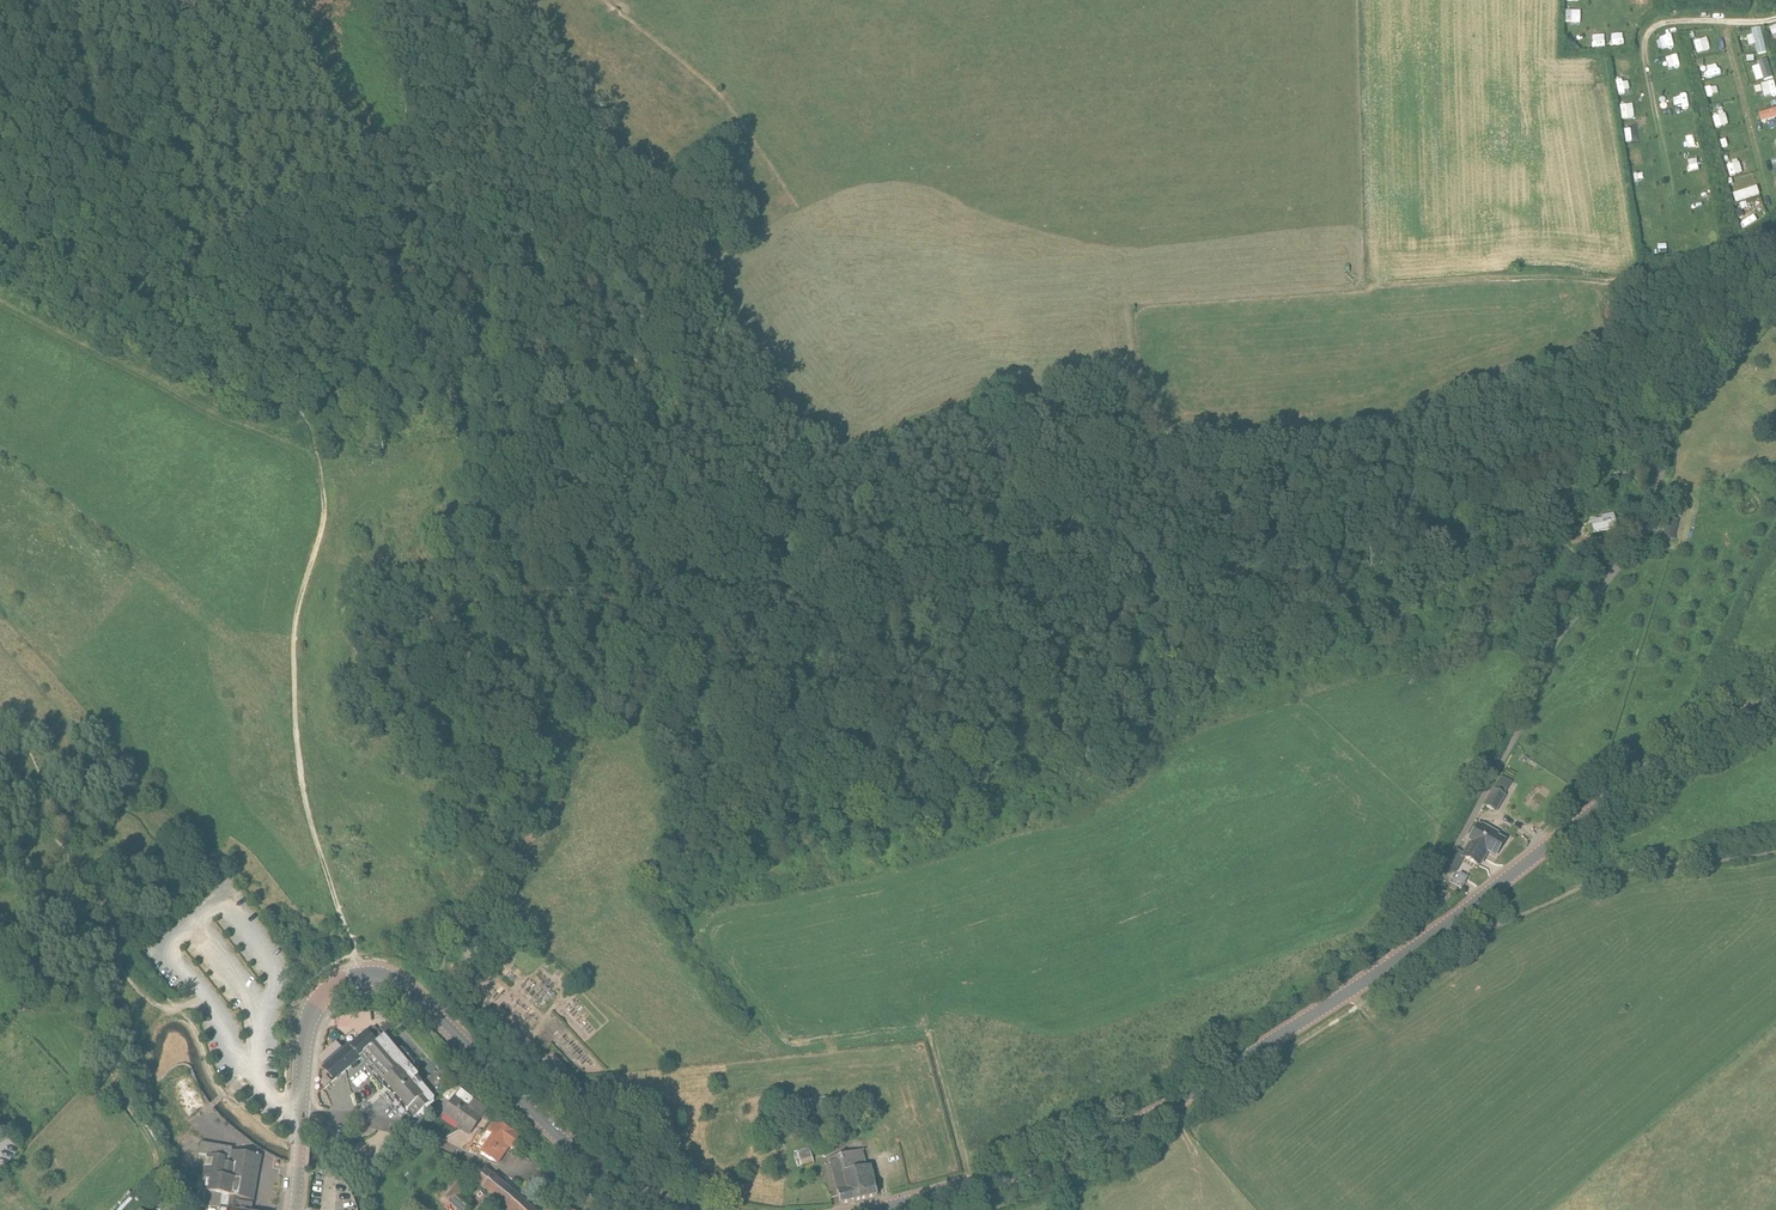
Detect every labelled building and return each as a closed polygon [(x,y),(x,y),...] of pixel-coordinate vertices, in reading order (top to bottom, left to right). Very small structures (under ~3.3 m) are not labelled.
[(1567,8),(1567,21),(1582,22),(1582,9),(1567,8)] [(1762,26),(1753,29),(1759,55),(1769,52),(1762,26)] [(1625,45),(1625,33),(1613,34),(1614,45),(1625,45)] [(1593,36),(1594,48),(1606,47),(1605,34),(1593,36)] [(1708,37),(1696,40),(1699,52),(1711,49),(1708,37)] [(1667,54),(1670,66),(1681,64),(1678,51),(1667,54)] [(1627,59),(1616,61),(1618,70),(1629,68),(1627,59)] [(1771,60),(1754,63),(1758,81),(1775,78),(1771,60)] [(1709,76),(1720,75),(1719,63),(1708,65),(1709,76)] [(1763,82),(1766,95),(1775,93),(1775,79),(1763,82)] [(1635,101),(1623,101),(1623,115),(1636,115),(1635,101)] [(1718,126),(1730,123),(1727,112),(1715,115),(1718,126)] [(1729,163),(1731,174),(1749,171),(1747,160),(1729,163)] [(1707,171),(1691,174),(1692,185),(1709,182),(1707,171)] [(1732,189),(1756,182),(1754,173),(1730,180),(1732,189)] [(1591,521),(1593,533),(1616,527),(1613,512),(1602,514),(1602,518),(1591,521)] [(1673,540),(1675,533),(1678,522),(1679,520),(1669,517),(1668,519),(1663,537),(1673,540)] [(1538,765),(1528,758),(1526,761),(1536,768),(1538,765)] [(1500,795),(1494,791),(1488,800),(1494,804),(1500,795)] [(1495,836),(1496,833),(1483,825),(1481,828),(1478,826),(1469,841),(1471,843),(1462,857),(1478,866),(1487,852),(1494,856),(1503,841),(1495,836)] [(1460,890),(1468,877),(1455,869),(1448,881),(1459,889),(1460,890)] [(176,988),(181,983),(167,969),(163,974),(176,988)] [(377,1043),(384,1037),(375,1027),(367,1033),(367,1032),(326,1067),(336,1078),(363,1055),(377,1043)] [(401,1049),(397,1052),(384,1037),(377,1043),(363,1055),(386,1081),(383,1083),(415,1119),(435,1101),(432,1097),(450,1082),(448,1080),(455,1074),(446,1063),(422,1085),(417,1078),(418,1077),(411,1068),(415,1065),(401,1049)] [(474,1098),(473,1099),(464,1094),(460,1101),(454,1097),(446,1111),(464,1122),(462,1126),(471,1132),(487,1106),(474,1098)] [(495,1120),(488,1131),(478,1147),(484,1150),(481,1154),(490,1160),(498,1164),(509,1147),(509,1146),(514,1149),(518,1144),(522,1143),(525,1139),(495,1120)] [(817,1132),(815,1121),(802,1124),(805,1135),(817,1132)] [(225,1159),(227,1144),(200,1140),(198,1154),(201,1155),(199,1167),(205,1169),(204,1177),(208,1177),(205,1191),(199,1190),(197,1204),(220,1208),(220,1209),(228,1209),(239,1209),(239,1208),(251,1209),(252,1209),(261,1157),(258,1156),(258,1155),(257,1155),(257,1156),(231,1151),(229,1160),(225,1159)] [(810,1150),(793,1155),(797,1167),(813,1162),(810,1150)] [(877,1195),(870,1166),(865,1167),(861,1150),(829,1158),(840,1205),(877,1195)] [(515,1196),(486,1170),(476,1181),(504,1206),(502,1208),(504,1209),(531,1209),(515,1196)] [(557,1178),(550,1190),(562,1197),(563,1197),(569,1185),(557,1178)] [(460,1184),(447,1199),(459,1209),(466,1200),(463,1198),(469,1191),(460,1184)]
